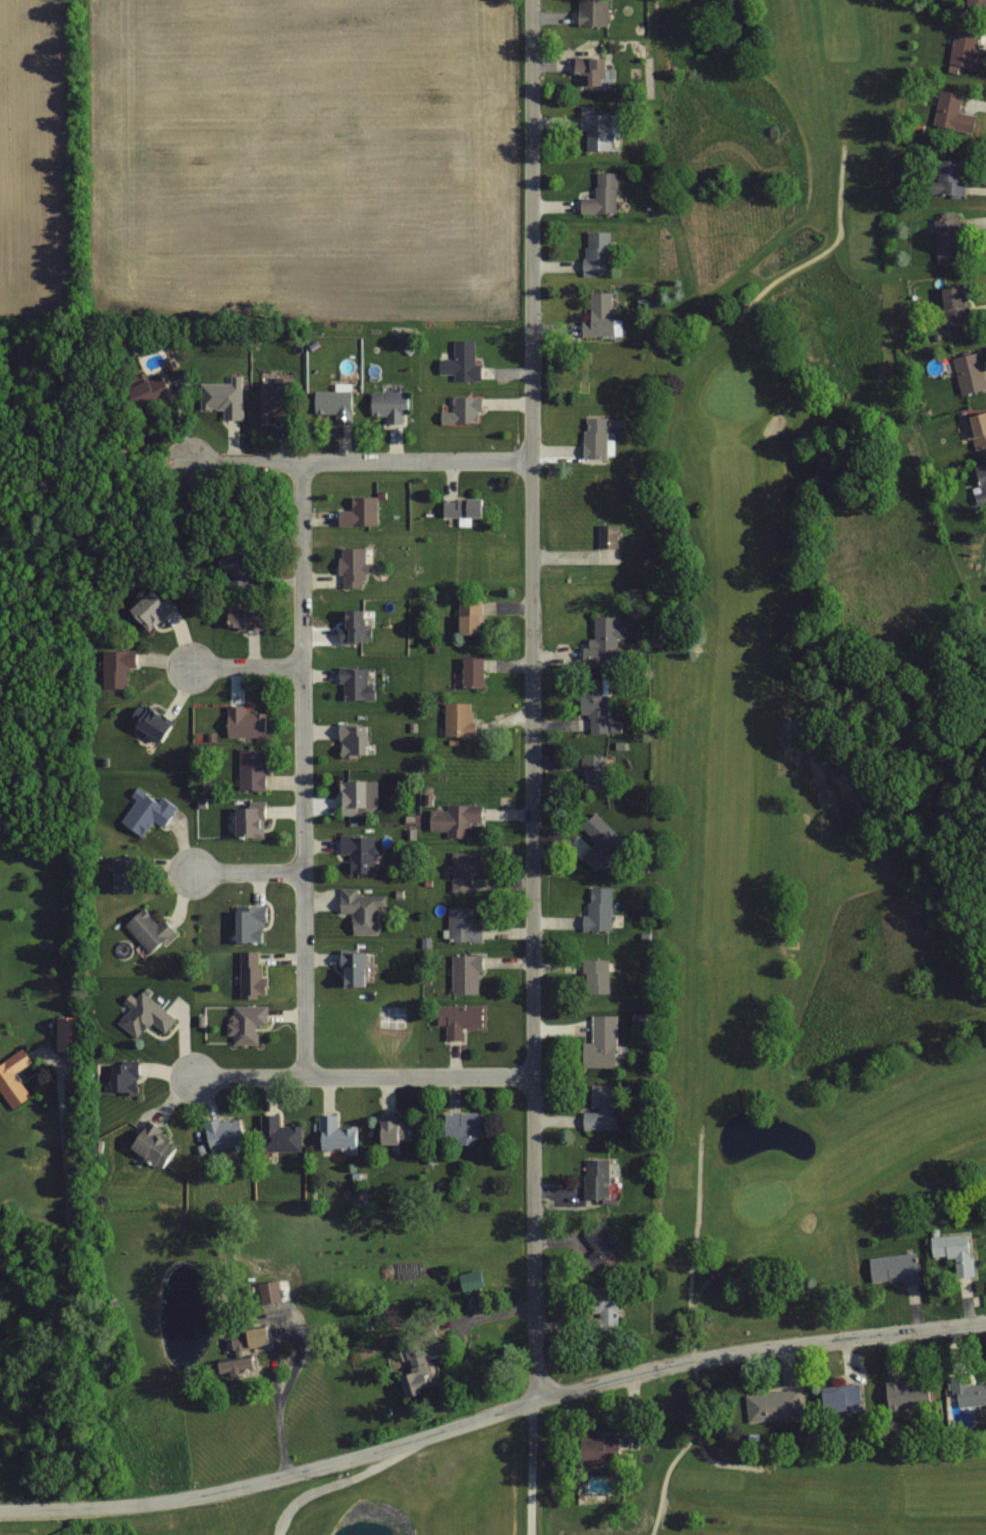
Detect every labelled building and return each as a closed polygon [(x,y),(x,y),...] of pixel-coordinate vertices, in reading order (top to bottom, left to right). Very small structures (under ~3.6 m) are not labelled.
[(605,27),(605,0),(575,0),(575,27),(605,27)] [(964,25),(985,25),(985,0),(965,0),(964,25)] [(953,29),(947,64),(985,70),(985,50),(974,48),(976,32),(953,29)] [(573,86),(602,86),(602,56),(573,56),(573,86)] [(959,109),(961,93),(939,89),(932,128),(971,134),(975,112),(959,109)] [(582,151),(610,150),(609,113),(581,114),(582,151)] [(962,193),(962,159),(935,159),(935,193),(962,193)] [(577,212),(614,212),(614,172),(593,172),(593,196),(577,196),(577,212)] [(933,215),(934,262),(961,261),(959,214),(933,215)] [(607,229),(582,229),(582,272),(607,272),(607,229)] [(966,320),(961,283),(938,286),(942,323),(966,320)] [(585,335),(612,335),(612,290),(585,290),(585,335)] [(451,380),(476,379),(475,338),(451,339),(451,358),(436,359),(436,374),(451,374),(451,380)] [(960,394),(985,388),(985,384),(977,349),(950,356),(960,394)] [(312,414),(332,415),(332,424),(350,424),(351,391),(312,390),(312,414)] [(367,391),(367,425),(406,425),(406,391),(367,391)] [(480,394),(448,394),(448,411),(437,411),(437,422),(480,422),(480,394)] [(966,413),(972,448),(985,446),(985,410),(966,413)] [(608,417),(582,416),(581,457),(608,457),(608,417)] [(973,467),(979,493),(975,495),(978,509),(985,507),(985,464),(973,467)] [(336,524),(376,524),(376,495),(347,495),(347,509),(336,509),(336,524)] [(480,516),(480,499),(440,499),(440,516),(480,516)] [(362,587),(362,573),(368,573),(368,547),(337,547),(336,586),(362,587)] [(455,634),(479,634),(479,622),(494,622),(494,599),(455,599),(455,634)] [(245,607),(222,607),(222,626),(245,626),(245,607)] [(338,642),(362,642),(362,608),(338,608),(338,642)] [(616,639),(619,639),(619,615),(591,616),(592,639),(581,639),(581,666),(616,665),(616,639)] [(459,687),(481,687),(481,657),(459,657),(459,687)] [(373,699),(373,683),(365,683),(365,667),(340,667),(340,699),(373,699)] [(476,737),(476,702),(442,702),(442,737),(476,737)] [(224,703),(224,736),(264,736),(264,711),(252,711),(252,703),(224,703)] [(365,756),(365,723),(337,723),(337,756),(365,756)] [(262,790),(262,748),(234,748),(234,790),(262,790)] [(337,814),(366,814),(366,780),(337,780),(337,814)] [(160,796),(157,802),(146,795),(125,828),(140,838),(150,821),(162,829),(177,806),(160,796)] [(230,834),(266,834),(266,803),(230,803),(230,834)] [(480,805),(427,805),(427,832),(445,832),(445,837),(466,838),(466,823),(479,823),(480,805)] [(593,867),(621,839),(593,811),(578,826),(595,842),(582,856),(593,867)] [(346,873),(375,874),(376,835),(337,835),(337,855),(347,855),(346,873)] [(480,851),(450,851),(450,892),(470,892),(470,876),(480,876),(480,851)] [(610,931),(610,886),(584,886),(584,931),(610,931)] [(357,895),(357,888),(337,888),(337,914),(350,914),(350,934),(379,934),(379,913),(385,913),(385,895),(357,895)] [(262,905),(237,905),(237,943),(262,943),(262,905)] [(174,934),(162,918),(156,922),(144,906),(122,923),(146,955),(174,934)] [(447,907),(447,942),(480,942),(480,923),(472,923),(472,907),(447,907)] [(237,951),(237,998),(264,998),(264,951),(237,951)] [(338,987),(365,987),(365,952),(338,952),(338,987)] [(449,954),(449,994),(482,994),(482,954),(449,954)] [(580,957),(580,993),(607,993),(607,957),(580,957)] [(116,1025),(135,1039),(147,1023),(162,1034),(174,1017),(140,992),(116,1025)] [(231,1007),(231,1044),(253,1043),(253,1016),(261,1016),(261,1006),(231,1007)] [(480,1027),(480,1006),(434,1006),(434,1024),(443,1024),(443,1039),(462,1039),(462,1027),(480,1027)] [(616,1014),(585,1014),(585,1067),(617,1067),(616,1014)] [(8,1109),(28,1097),(14,1072),(29,1063),(22,1051),(0,1064),(0,1096),(8,1109)] [(134,1091),(131,1063),(106,1066),(109,1094),(134,1091)] [(615,1130),(615,1084),(589,1084),(589,1110),(581,1110),(581,1130),(615,1130)] [(480,1111),(442,1111),(442,1139),(480,1139),(480,1111)] [(299,1147),(299,1124),(282,1124),(282,1113),(264,1113),(263,1146),(299,1147)] [(316,1153),(357,1152),(356,1125),(335,1126),(335,1113),(315,1114),(316,1153)] [(238,1114),(200,1123),(207,1151),(244,1142),(238,1114)] [(396,1144),(396,1114),(374,1114),(374,1144),(396,1144)] [(127,1146),(154,1163),(170,1138),(143,1121),(127,1146)] [(608,1200),(608,1158),(583,1158),(583,1200),(608,1200)] [(602,1227),(587,1234),(596,1255),(612,1248),(602,1227)] [(930,1259),(952,1258),(953,1280),(971,1279),(969,1234),(928,1236),(930,1259)] [(869,1284),(916,1278),(914,1253),(866,1259),(869,1284)] [(417,1343),(392,1350),(404,1394),(428,1387),(417,1343)] [(959,1410),(985,1408),(985,1383),(966,1385),(965,1374),(956,1375),(959,1410)] [(884,1380),(884,1409),(926,1408),(926,1379),(884,1380)] [(859,1383),(818,1387),(821,1414),(862,1410),(859,1383)] [(746,1422),(802,1415),(799,1388),(743,1395),(746,1422)]
